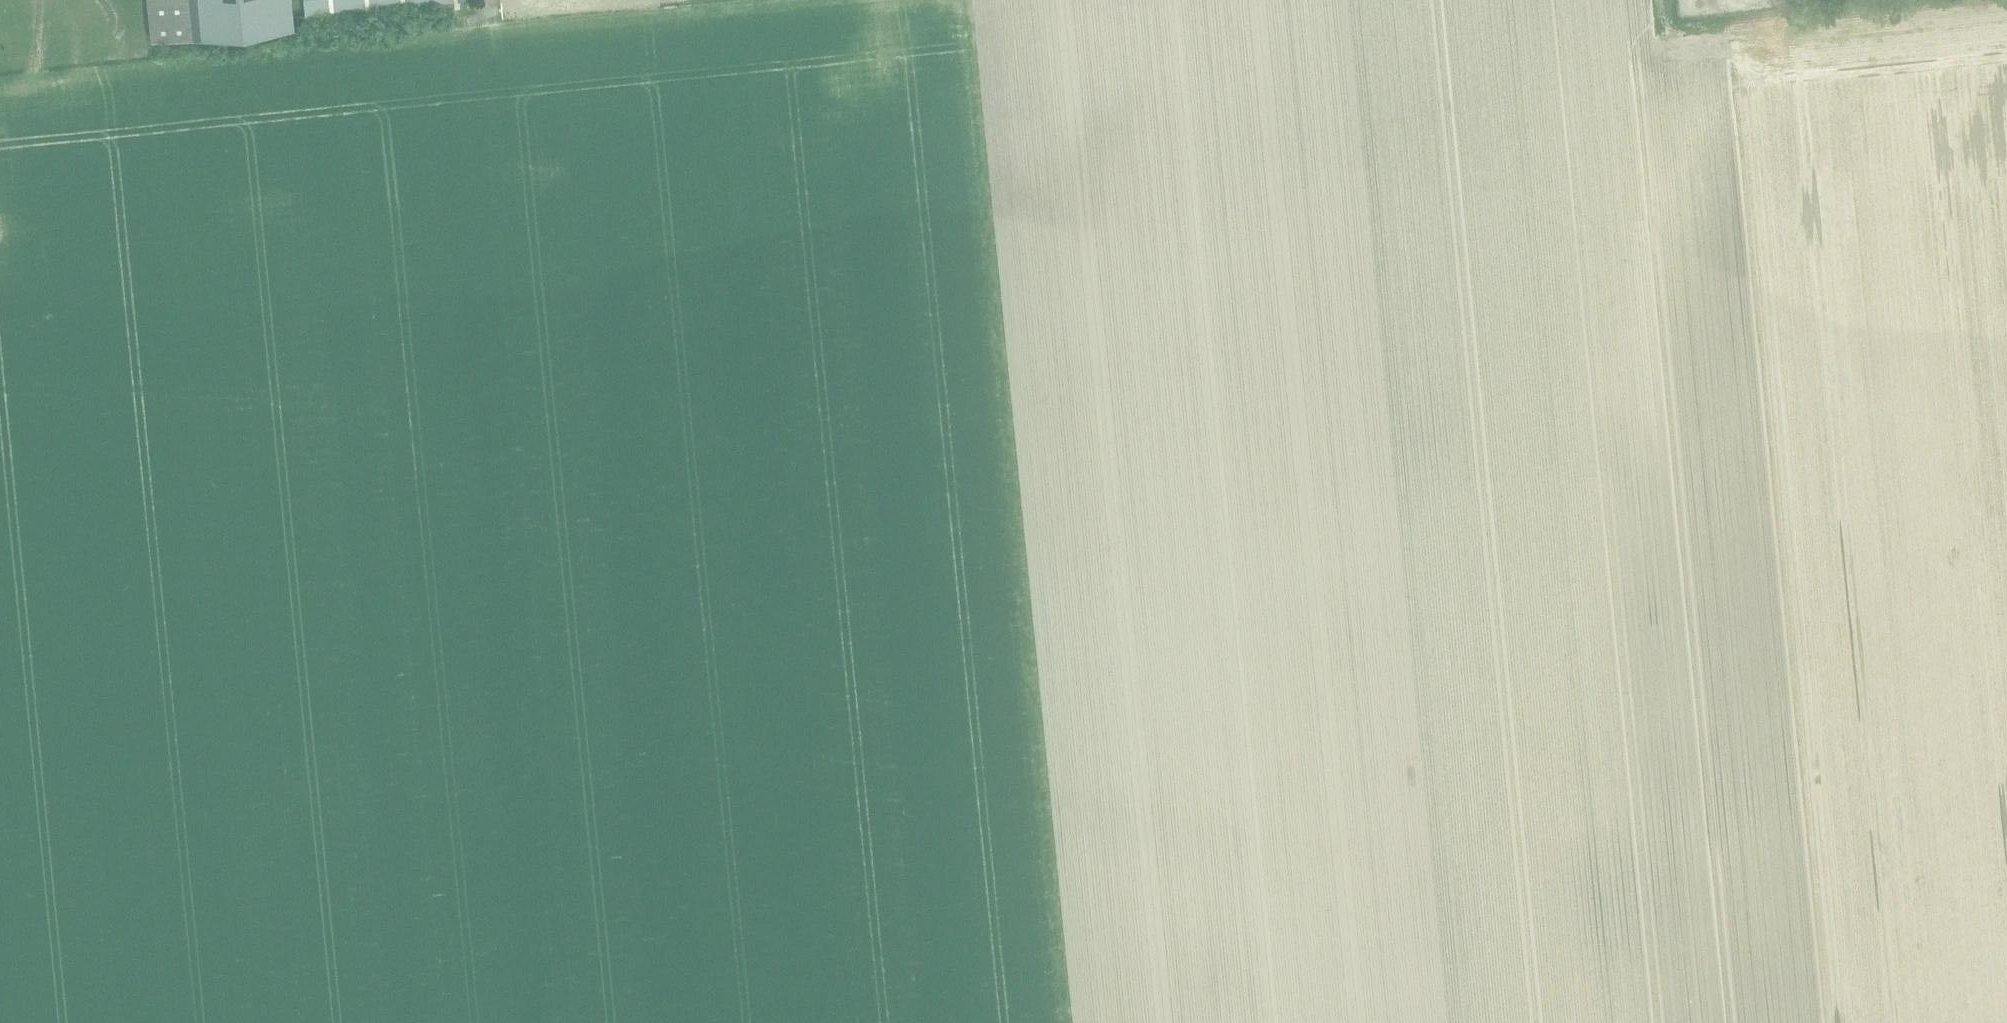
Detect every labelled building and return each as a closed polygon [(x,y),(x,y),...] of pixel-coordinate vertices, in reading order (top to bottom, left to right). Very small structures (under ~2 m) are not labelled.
[(151,39),(293,25),(290,0),(147,0),(151,39)] [(453,0),(304,0),(305,14),(453,0)]
